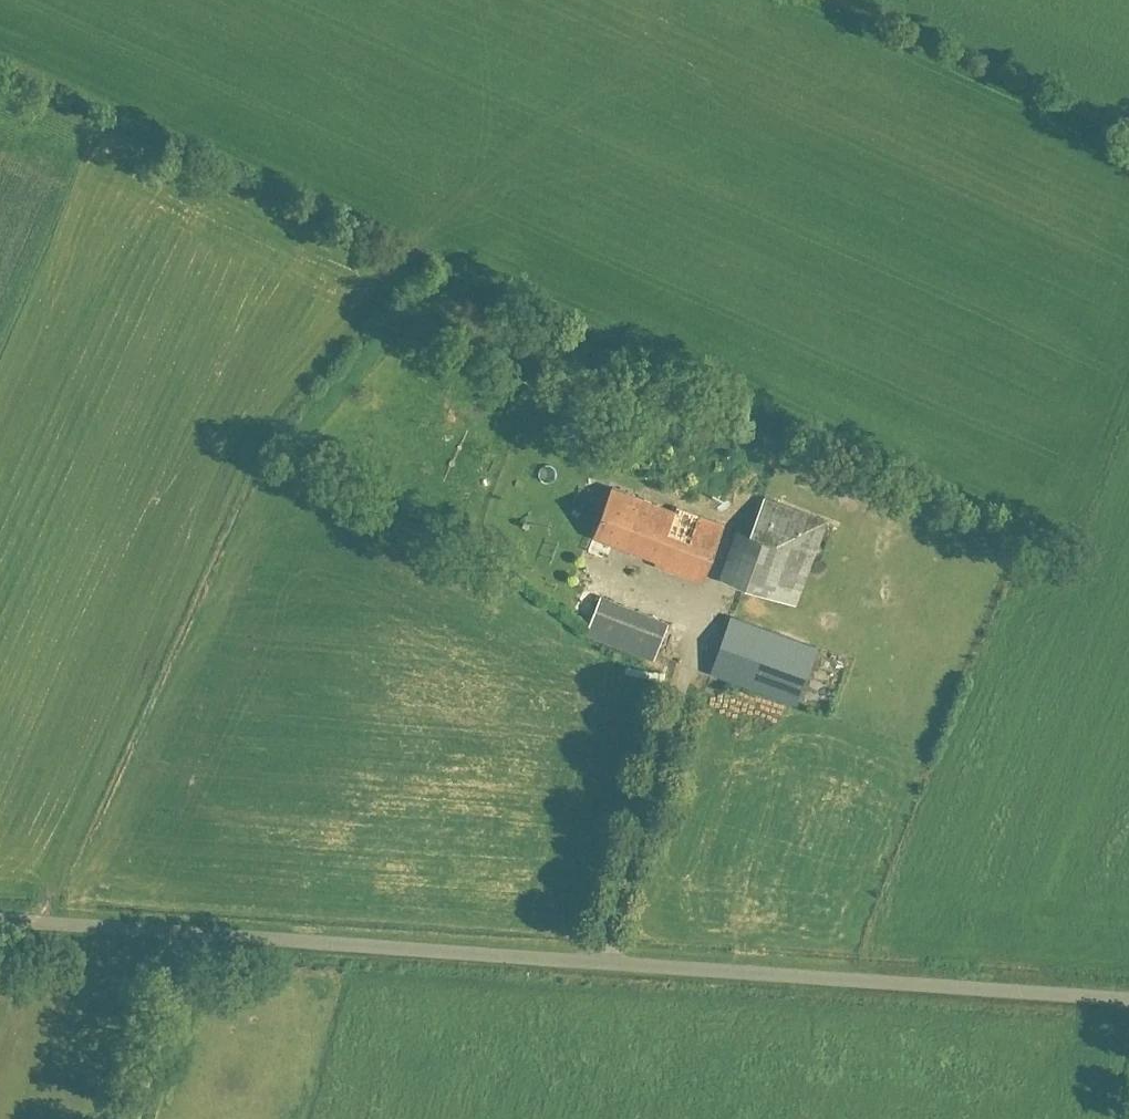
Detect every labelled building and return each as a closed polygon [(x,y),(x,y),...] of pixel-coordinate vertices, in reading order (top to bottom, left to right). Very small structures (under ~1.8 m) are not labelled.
[(702,585),(724,527),(676,509),(674,513),(612,489),(593,538),(655,562),(653,566),(702,585)] [(750,535),(732,584),(795,607),(828,522),(763,499),(750,535)] [(653,663),(669,625),(599,597),(584,636),(653,663)] [(730,619),(712,670),(710,676),(795,706),(815,650),(730,619)]
